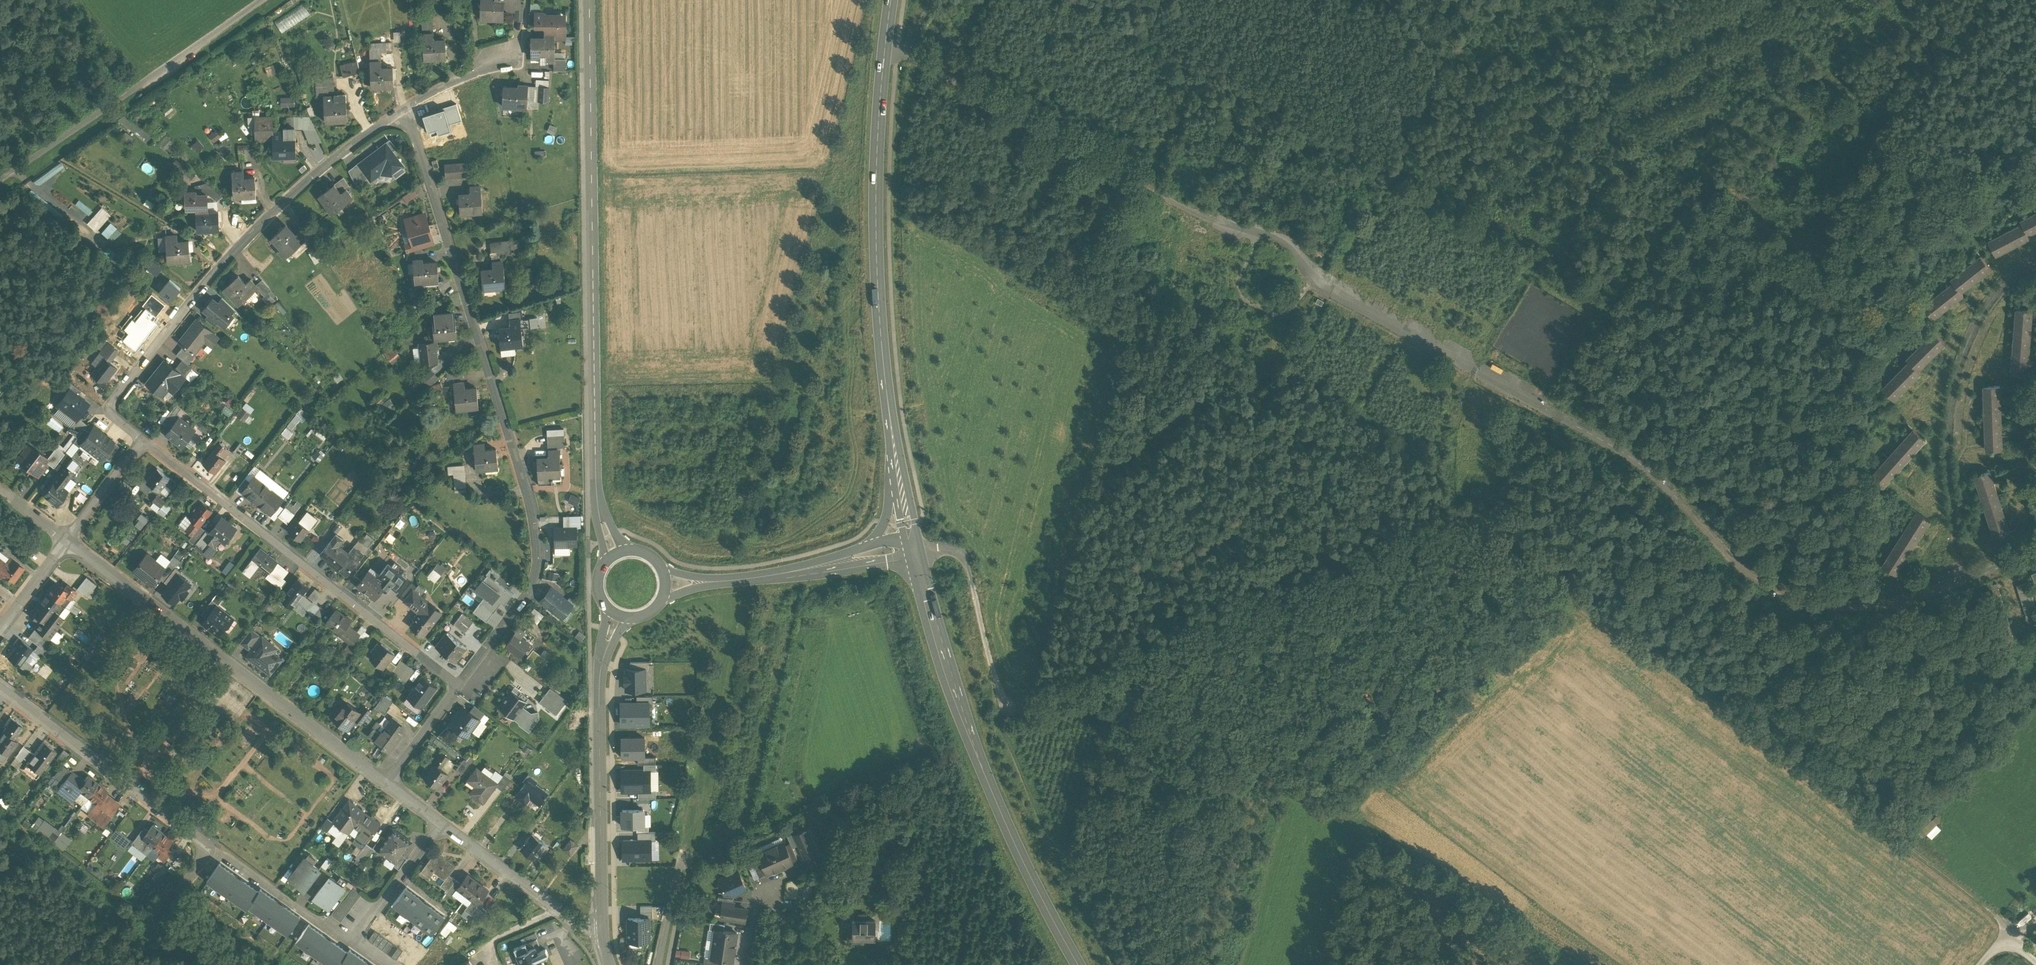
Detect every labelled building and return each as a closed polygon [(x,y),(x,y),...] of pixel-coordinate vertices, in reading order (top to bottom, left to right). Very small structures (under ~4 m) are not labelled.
[(481,16),(495,16),(495,19),(504,19),(504,6),(505,0),(481,0),(481,16)] [(524,4),(520,3),(520,7),(517,7),(516,19),(523,20),(524,4)] [(542,4),(532,4),(531,12),(536,12),(542,12),(542,4)] [(559,14),(543,14),(543,12),(542,12),(536,12),(536,26),(546,26),(545,34),(555,34),(555,37),(555,38),(566,38),(566,23),(559,23),(559,14)] [(433,16),(422,16),(423,34),(434,33),(433,16)] [(434,33),(423,34),(425,59),(447,58),(446,38),(434,39),(434,33)] [(555,34),(545,34),(545,38),(531,38),(532,57),(541,57),(541,62),(547,62),(547,61),(554,61),(556,61),(556,58),(555,38),(555,37),(555,34)] [(381,42),(370,43),(371,61),(382,61),(381,53),(381,42)] [(566,58),(556,58),(556,61),(554,61),(554,70),(566,70),(566,58)] [(358,60),(340,65),(343,76),(361,72),(358,60)] [(382,61),(371,61),(372,87),(394,86),(393,67),(382,67),(382,61)] [(334,76),(316,77),(317,96),(325,95),(335,94),(334,76)] [(519,87),(505,86),(504,106),(527,107),(529,85),(519,84),(519,87)] [(540,86),(529,85),(527,107),(540,108),(540,101),(539,100),(540,86)] [(550,86),(540,86),(539,100),(540,101),(549,101),(550,86)] [(335,94),(325,95),(326,121),(348,120),(347,94),(335,94)] [(281,97),(281,106),(294,106),(294,97),(281,97)] [(450,124),(462,121),(457,104),(439,109),(440,110),(445,109),(449,124),(450,124)] [(450,124),(449,124),(445,109),(440,110),(423,116),(428,132),(429,131),(431,137),(442,133),(443,135),(453,132),(450,124)] [(127,116),(123,121),(140,134),(144,129),(127,116)] [(273,116),(255,117),(256,140),(273,139),(273,131),(273,116)] [(296,116),(287,116),(287,127),(287,128),(295,128),(296,128),(296,116)] [(310,116),(296,116),(296,128),(316,128),(310,116)] [(295,128),(287,128),(287,127),(284,127),(284,131),(284,137),(295,137),(295,128)] [(295,137),(284,137),(284,131),(273,131),(273,139),(274,157),(296,156),(296,137),(295,137)] [(126,132),(123,136),(131,142),(134,137),(126,132)] [(160,144),(172,150),(176,142),(164,136),(160,144)] [(199,139),(191,144),(196,152),(204,147),(199,139)] [(385,144),(375,151),(376,154),(372,156),(370,155),(360,163),(359,162),(358,163),(369,177),(371,180),(380,173),(392,175),(400,169),(394,161),(393,157),(390,153),(397,148),(390,139),(385,143),(385,144)] [(253,149),(242,150),(243,160),(254,159),(253,149)] [(358,163),(349,170),(357,186),(369,177),(358,163)] [(466,163),(445,164),(446,177),(467,176),(466,163)] [(243,171),(233,171),(234,198),(256,196),(255,177),(244,177),(243,171)] [(343,177),(334,184),(341,193),(346,189),(350,186),(343,177)] [(222,196),(206,183),(195,186),(196,191),(196,195),(207,195),(208,195),(217,201),(222,196)] [(341,193),(334,184),(318,196),(326,206),(331,213),(352,197),(346,189),(341,193)] [(471,193),(459,194),(461,214),(484,212),(481,185),(471,186),(471,193)] [(414,189),(403,196),(407,202),(418,194),(414,189)] [(196,191),(186,191),(187,208),(197,207),(196,205),(207,205),(207,195),(196,195),(196,191)] [(207,205),(196,205),(197,207),(198,231),(220,230),(219,211),(207,211),(207,205)] [(96,231),(111,215),(102,206),(86,222),(96,231)] [(363,212),(358,215),(360,221),(366,218),(363,213),(363,212)] [(2028,235),(2035,231),(2035,212),(2020,220),(2022,223),(1988,240),(1996,255),(2030,238),(2028,235)] [(424,213),(405,218),(412,242),(421,240),(432,237),(429,225),(427,226),(424,213)] [(111,241),(120,231),(109,221),(100,232),(111,241)] [(285,225),(271,238),(281,249),(278,251),(285,258),(304,239),(298,232),(295,235),(285,225)] [(178,242),(177,235),(166,236),(168,262),(191,260),(189,241),(178,242)] [(521,239),(491,242),(493,262),(504,261),(503,255),(521,253),(521,247),(522,247),(521,239)] [(421,240),(412,242),(406,244),(408,252),(424,247),(421,240)] [(1963,295),(1961,292),(1991,269),(1981,256),(1951,279),(1953,282),(1924,306),(1934,319),(1963,295)] [(438,262),(423,263),(423,259),(414,260),(415,277),(416,286),(425,286),(425,285),(424,280),(438,279),(438,281),(439,281),(438,262)] [(504,261),(493,262),(494,269),(481,270),(483,290),(506,287),(504,261)] [(156,276),(162,269),(154,262),(148,270),(156,276)] [(246,283),(239,275),(224,288),(239,304),(258,287),(251,279),(246,283)] [(170,279),(160,292),(171,301),(181,288),(170,279)] [(157,316),(166,305),(153,295),(144,306),(146,307),(157,316)] [(235,310),(222,297),(218,302),(225,308),(224,308),(231,314),(235,310)] [(218,302),(213,299),(204,310),(209,313),(218,321),(223,325),(231,314),(224,308),(225,308),(218,302)] [(159,317),(157,316),(146,307),(135,320),(132,318),(122,330),(125,332),(120,339),(137,352),(159,324),(156,321),(159,317)] [(2011,373),(2028,375),(2033,311),(2016,309),(2011,373)] [(453,311),(432,313),(435,339),(457,337),(455,318),(454,318),(453,311)] [(521,312),(509,313),(509,320),(521,319),(521,312)] [(218,321),(209,313),(205,318),(214,326),(218,321)] [(538,317),(521,319),(522,328),(530,327),(530,329),(539,328),(538,317)] [(196,319),(179,341),(184,345),(193,352),(203,339),(211,346),(218,337),(196,319)] [(521,319),(509,320),(510,328),(499,329),(501,346),(514,344),(515,347),(524,346),(522,328),(521,319)] [(1921,373),(1918,370),(1945,343),(1933,331),(1906,358),(1909,361),(1882,388),(1894,400),(1921,373)] [(438,341),(419,343),(420,347),(421,362),(438,361),(437,349),(438,349),(438,341)] [(105,357),(110,361),(118,351),(108,343),(100,353),(105,357)] [(514,344),(501,346),(502,356),(516,354),(515,347),(514,344)] [(193,352),(184,345),(176,354),(183,359),(188,363),(196,354),(193,352)] [(93,362),(98,366),(105,357),(100,353),(93,362)] [(118,367),(110,361),(105,357),(98,366),(92,373),(105,383),(118,367)] [(183,359),(175,369),(185,377),(193,367),(188,363),(183,359)] [(175,369),(165,360),(146,383),(162,396),(173,382),(178,386),(185,377),(175,369)] [(421,376),(429,383),(437,374),(429,367),(421,376)] [(464,370),(453,371),(454,378),(464,377),(464,370)] [(80,390),(70,382),(66,386),(69,389),(77,394),(80,390)] [(465,382),(454,383),(456,409),(479,407),(477,388),(466,389),(465,382)] [(1984,386),(1986,450),(2003,449),(2000,386),(1984,386)] [(77,394),(69,389),(56,405),(75,420),(78,417),(88,403),(77,394)] [(389,396),(376,403),(383,414),(395,407),(389,396)] [(249,423),(253,416),(250,414),(254,407),(245,401),(236,415),(249,423)] [(301,408),(281,431),(287,437),(307,414),(301,408)] [(171,411),(163,422),(170,427),(179,416),(171,411)] [(170,427),(166,434),(183,447),(196,430),(179,416),(170,427)] [(75,420),(67,430),(77,437),(84,428),(87,424),(78,417),(75,420)] [(114,441),(94,426),(89,432),(80,443),(81,444),(100,459),(103,455),(114,441)] [(77,437),(73,442),(79,447),(81,444),(80,443),(89,432),(84,428),(77,437)] [(1871,476),(1883,487),(1926,440),(1913,429),(1871,476)] [(565,434),(548,435),(549,450),(560,450),(560,447),(565,447),(565,434)] [(114,441),(103,455),(109,459),(119,445),(114,441)] [(230,451),(220,443),(204,463),(216,472),(226,460),(224,458),(230,451)] [(485,443),(474,444),(476,470),(498,468),(496,448),(485,449),(485,443)] [(240,444),(233,453),(238,457),(245,448),(240,444)] [(45,461),(48,458),(47,458),(38,451),(37,452),(27,445),(16,459),(22,464),(20,467),(27,472),(29,469),(36,474),(40,469),(40,468),(45,461)] [(56,446),(47,458),(48,458),(45,461),(53,467),(64,453),(56,446)] [(560,450),(549,450),(549,457),(537,458),(538,477),(552,476),(561,476),(560,450)] [(64,453),(53,467),(59,471),(65,464),(71,456),(65,451),(64,453)] [(82,465),(71,456),(65,464),(73,471),(74,469),(77,471),(82,465)] [(73,471),(65,464),(59,471),(53,480),(61,486),(73,471)] [(464,465),(453,466),(455,486),(466,485),(464,465)] [(170,478),(158,468),(147,481),(160,491),(160,490),(170,478)] [(1974,476),(1994,537),(2009,532),(1990,471),(1974,476)] [(269,488),(255,477),(251,482),(243,491),(244,491),(257,502),(269,488)] [(175,482),(170,478),(160,490),(165,495),(175,482)] [(245,478),(236,489),(242,494),(244,491),(243,491),(251,482),(245,478)] [(61,486),(53,480),(42,494),(56,505),(58,503),(59,505),(62,505),(64,505),(66,502),(66,500),(65,498),(63,496),(67,491),(61,486)] [(283,498),(269,488),(257,502),(271,513),(279,504),(283,498)] [(578,505),(580,497),(571,493),(568,501),(578,505)] [(161,507),(165,501),(157,495),(153,501),(161,507)] [(203,502),(190,518),(193,521),(186,530),(193,535),(200,526),(199,525),(212,510),(203,502)] [(297,509),(289,502),(286,506),(294,513),(297,509)] [(279,504),(271,513),(269,515),(275,519),(284,508),(279,504)] [(286,506),(285,506),(278,515),(287,522),(294,513),(286,506)] [(317,519),(307,511),(299,521),(309,529),(317,519)] [(1882,565),(1896,574),(1930,520),(1916,511),(1882,565)] [(142,528),(149,520),(142,514),(139,518),(140,519),(137,524),(142,528)] [(563,516),(563,528),(577,528),(581,528),(581,516),(563,516)] [(236,529),(222,517),(211,530),(217,535),(220,538),(225,542),(236,529)] [(295,518),(289,526),(291,528),(297,520),(295,518)] [(291,528),(288,531),(300,540),(309,529),(299,521),(298,520),(291,528)] [(205,529),(200,526),(193,535),(189,540),(194,544),(205,529)] [(563,528),(554,528),(555,545),(562,545),(562,547),(570,547),(570,545),(577,545),(577,528),(563,528)] [(194,544),(198,548),(209,533),(205,529),(194,544)] [(209,533),(198,548),(204,553),(211,544),(211,543),(217,535),(211,530),(209,533)] [(336,534),(331,541),(338,547),(343,539),(336,534)] [(217,535),(211,543),(213,545),(217,545),(220,541),(220,538),(217,535)] [(368,547),(359,540),(355,546),(363,553),(368,547)] [(0,541),(0,542),(0,551),(9,557),(13,551),(0,541)] [(338,547),(331,541),(322,553),(330,560),(328,562),(338,570),(349,556),(348,555),(338,547)] [(355,546),(348,555),(349,556),(338,570),(346,575),(363,553),(355,546)] [(171,559),(178,563),(184,552),(178,548),(171,559)] [(278,562),(260,548),(252,559),(260,565),(269,573),(276,564),(278,562)] [(381,556),(390,560),(393,552),(384,548),(381,556)] [(146,555),(134,570),(152,584),(158,577),(164,568),(146,555)] [(6,563),(6,564),(8,566),(2,573),(3,573),(14,581),(24,568),(10,558),(6,563)] [(252,559),(242,571),(250,577),(260,565),(252,559)] [(435,581),(445,568),(437,561),(427,574),(435,581)] [(169,563),(164,568),(158,577),(164,582),(175,567),(169,563)] [(288,571),(279,564),(278,565),(276,564),(269,573),(266,576),(278,585),(288,571)] [(406,578),(388,564),(379,575),(383,579),(381,580),(386,584),(382,589),(384,591),(385,591),(386,591),(387,590),(391,585),(397,590),(406,578)] [(175,567),(164,582),(170,586),(179,574),(181,572),(175,567)] [(487,574),(495,580),(500,575),(491,568),(487,574)] [(376,576),(369,571),(357,585),(374,598),(382,589),(386,584),(381,580),(376,576)] [(547,579),(557,581),(558,573),(549,571),(547,579)] [(170,586),(164,594),(176,603),(182,595),(184,597),(188,591),(185,589),(190,583),(179,574),(170,586)] [(495,580),(487,574),(476,589),(485,596),(481,601),(495,611),(501,603),(504,605),(513,593),(495,580)] [(96,585),(86,577),(77,588),(87,597),(96,585)] [(309,586),(298,578),(281,599),(292,607),(298,599),(307,606),(307,607),(313,600),(303,593),(309,586)] [(2032,636),(2035,635),(2035,609),(2028,582),(2016,586),(2032,636)] [(63,589),(55,583),(47,593),(61,603),(66,595),(70,598),(75,591),(67,585),(63,589)] [(418,584),(405,600),(418,610),(425,600),(420,596),(425,589),(418,584)] [(571,605),(551,589),(541,601),(561,617),(571,605)] [(61,603),(47,593),(39,603),(47,610),(44,614),(46,616),(53,621),(53,620),(58,614),(54,611),(61,603)] [(219,605),(212,599),(201,614),(206,617),(205,618),(205,620),(216,606),(217,606),(219,605)] [(320,606),(313,600),(307,607),(307,606),(305,608),(313,614),(320,606)] [(434,607),(425,600),(418,610),(419,611),(420,611),(427,617),(434,607)] [(495,611),(481,601),(473,611),(487,621),(495,611)] [(47,610),(39,603),(30,616),(36,620),(37,617),(41,620),(42,621),(46,616),(44,614),(47,610)] [(68,609),(61,603),(54,611),(58,614),(58,613),(63,617),(68,609)] [(217,606),(216,606),(205,620),(206,626),(218,635),(226,625),(228,624),(231,621),(233,620),(235,618),(231,615),(228,615),(217,606)] [(325,610),(320,606),(313,614),(318,618),(325,610)] [(427,617),(420,611),(419,611),(415,617),(416,618),(410,626),(423,636),(441,612),(434,607),(427,617)] [(351,622),(336,610),(327,621),(339,632),(338,634),(352,645),(360,635),(348,625),(351,622)] [(454,623),(466,632),(473,622),(462,613),(454,623)] [(53,621),(46,616),(42,621),(41,620),(35,628),(48,638),(58,625),(53,620),(53,621)] [(44,635),(35,628),(27,637),(37,645),(44,635)] [(260,635),(251,628),(240,643),(249,649),(260,635)] [(530,644),(515,632),(506,645),(520,656),(530,644)] [(461,645),(447,634),(436,647),(456,662),(466,649),(461,645)] [(262,637),(247,656),(270,673),(281,659),(268,649),(272,644),(262,637)] [(21,641),(8,658),(19,666),(32,649),(21,641)] [(381,643),(378,647),(376,645),(371,650),(374,652),(369,658),(382,668),(394,653),(381,643)] [(46,652),(37,645),(33,651),(42,657),(46,652)] [(529,657),(543,667),(549,659),(535,649),(529,657)] [(406,681),(414,670),(408,665),(399,676),(406,681)] [(632,690),(646,690),(645,669),(631,669),(627,669),(627,690),(632,690)] [(437,687),(423,677),(407,698),(422,709),(437,687)] [(566,701),(549,688),(539,702),(556,714),(566,701)] [(519,694),(512,689),(499,707),(513,718),(522,706),(526,700),(528,697),(521,692),(519,694)] [(377,707),(386,714),(394,702),(384,696),(377,707)] [(360,712),(347,703),(344,703),(340,707),(338,707),(331,716),(343,725),(346,725),(349,727),(355,719),(360,713),(360,712)] [(649,724),(648,703),(637,703),(621,704),(622,725),(649,724)] [(484,713),(474,705),(469,712),(479,719),(484,713)] [(537,712),(527,713),(524,711),(524,707),(522,706),(513,717),(518,721),(519,724),(522,724),(522,726),(528,730),(532,724),(533,724),(538,718),(537,712)] [(364,707),(360,712),(360,713),(355,719),(361,724),(371,712),(364,707)] [(469,712),(462,707),(450,723),(467,737),(480,720),(469,712)] [(221,719),(210,711),(210,712),(201,725),(202,730),(205,732),(210,732),(220,720),(221,719)] [(23,726),(10,717),(6,722),(8,724),(2,731),(13,739),(23,726)] [(402,724),(392,717),(387,724),(396,731),(402,724)] [(377,722),(373,728),(373,729),(368,736),(374,741),(382,731),(380,730),(383,726),(377,722)] [(396,731),(387,724),(382,731),(374,741),(389,752),(401,735),(396,731)] [(2,731),(0,734),(0,759),(3,761),(17,742),(13,739),(2,731)] [(621,735),(622,757),(646,756),(645,735),(621,735)] [(43,741),(27,764),(40,773),(57,751),(43,741)] [(24,746),(15,757),(21,761),(29,750),(24,746)] [(442,753),(434,764),(441,769),(449,758),(442,753)] [(464,758),(456,769),(462,774),(470,762),(464,758)] [(434,764),(425,777),(438,786),(447,773),(441,769),(434,764)] [(497,782),(477,767),(469,778),(477,784),(470,793),(483,802),(496,785),(498,783),(497,782)] [(644,770),(622,771),(622,791),(639,791),(650,791),(650,770),(644,770)] [(79,777),(71,771),(63,783),(70,789),(79,777)] [(84,781),(81,784),(77,780),(70,789),(77,794),(80,791),(88,797),(98,783),(88,775),(84,781)] [(510,780),(502,775),(497,782),(498,783),(496,785),(503,790),(510,780)] [(70,789),(63,783),(57,790),(72,801),(77,794),(70,789),(77,780),(81,784),(84,781),(79,777),(70,789)] [(548,793),(528,779),(520,789),(521,790),(516,796),(525,803),(530,797),(535,800),(535,801),(540,804),(548,793)] [(108,791),(98,783),(88,797),(87,797),(95,803),(87,813),(103,825),(119,804),(109,797),(107,799),(104,797),(108,791)] [(364,812),(348,800),(333,821),(332,821),(334,822),(343,829),(348,833),(350,832),(354,826),(364,812)] [(644,809),(622,810),(623,826),(637,826),(644,826),(644,809)] [(380,824),(364,812),(354,826),(350,832),(357,837),(361,831),(370,838),(380,824)] [(1926,833),(1936,822),(1928,815),(1918,825),(1926,833)] [(61,832),(40,816),(36,821),(40,824),(36,829),(53,842),(61,832)] [(328,817),(321,827),(327,831),(334,822),(332,821),(333,821),(328,817)] [(153,824),(149,830),(144,826),(132,843),(147,854),(153,846),(163,832),(153,824)] [(827,847),(817,824),(805,829),(815,852),(827,847)] [(1932,837),(1942,829),(1937,824),(1927,833),(1932,837)] [(348,833),(343,829),(338,836),(343,840),(348,833)] [(385,839),(378,848),(379,849),(387,855),(386,856),(387,857),(401,836),(398,833),(397,832),(393,829),(392,829),(385,839)] [(794,834),(793,835),(798,844),(803,857),(815,852),(805,829),(794,834)] [(62,830),(54,841),(65,848),(72,838),(62,830)] [(370,838),(361,831),(357,837),(365,843),(366,844),(366,843),(370,838)] [(173,840),(163,832),(153,846),(161,852),(158,855),(165,860),(171,852),(167,848),(173,840)] [(649,832),(638,832),(638,840),(651,840),(656,840),(656,832),(649,832)] [(798,844),(793,835),(794,834),(793,833),(787,835),(790,843),(792,847),(798,844)] [(548,846),(532,834),(521,848),(534,858),(539,852),(542,854),(548,846)] [(372,847),(372,848),(377,851),(379,849),(378,848),(385,839),(380,835),(372,847)] [(131,840),(125,836),(119,845),(124,849),(131,840)] [(401,836),(387,857),(395,863),(396,863),(403,854),(410,844),(410,843),(406,840),(405,840),(401,838),(402,836),(401,836)] [(365,843),(357,837),(353,841),(362,848),(365,843)] [(638,840),(623,840),(623,860),(651,860),(651,840),(638,840)] [(576,845),(571,842),(565,849),(570,852),(576,845)] [(785,845),(783,842),(770,847),(780,868),(793,863),(792,862),(785,845)] [(372,847),(366,843),(366,844),(365,843),(362,848),(368,852),(372,848),(372,847)] [(792,847),(790,843),(785,845),(792,862),(798,859),(792,847)] [(770,847),(758,853),(759,857),(767,873),(767,874),(780,868),(770,847)] [(362,848),(355,857),(361,862),(368,852),(362,848)] [(455,865),(440,854),(441,853),(436,850),(421,871),(429,877),(434,871),(444,879),(445,880),(449,874),(455,865)] [(307,855),(302,851),(293,863),(298,867),(305,857),(305,858),(307,855)] [(403,854),(396,863),(395,863),(393,866),(399,870),(408,857),(403,854)] [(831,854),(818,860),(821,867),(830,863),(831,854)] [(305,858),(305,857),(298,867),(290,878),(304,889),(312,878),(320,868),(319,868),(305,858)] [(759,857),(752,860),(759,876),(767,873),(759,857)] [(298,916),(261,890),(261,889),(261,888),(259,891),(220,864),(221,863),(220,862),(207,880),(208,881),(208,880),(246,907),(245,908),(247,908),(249,905),(287,932),(286,933),(287,934),(300,916),(299,915),(298,916)] [(163,864),(153,874),(159,879),(169,869),(163,864)] [(326,870),(321,866),(319,868),(320,868),(312,878),(317,882),(326,870)] [(332,874),(326,870),(317,882),(322,885),(330,876),(332,874)] [(738,870),(718,879),(724,892),(725,893),(734,894),(746,889),(738,870)] [(449,874),(445,880),(444,879),(440,885),(447,890),(456,879),(449,874)] [(467,874),(457,888),(468,896),(478,882),(467,874)] [(330,876),(322,885),(314,896),(329,907),(337,897),(344,887),(330,876)] [(788,879),(786,896),(798,897),(799,880),(788,879)] [(488,890),(478,882),(468,896),(473,900),(478,904),(479,903),(488,890)] [(346,884),(344,887),(337,897),(342,900),(351,888),(346,884)] [(353,886),(331,914),(341,921),(362,893),(353,886)] [(444,917),(406,888),(394,904),(432,933),(444,917)] [(734,894),(725,893),(724,892),(719,891),(718,899),(723,900),(734,901),(733,901),(734,894)] [(478,904),(473,900),(465,910),(479,920),(486,909),(479,903),(478,904)] [(733,907),(722,906),(721,917),(744,921),(746,909),(733,907)] [(649,918),(628,918),(628,941),(640,941),(643,943),(650,937),(649,918)] [(875,920),(863,920),(863,919),(859,919),(859,920),(852,920),(852,934),(849,934),(848,942),(856,942),(856,938),(874,939),(875,920)] [(724,924),(710,922),(709,929),(715,930),(715,929),(723,930),(724,924)] [(350,949),(349,948),(347,952),(309,925),(310,924),(309,924),(305,929),(304,929),(302,932),(303,933),(296,941),(297,942),(298,941),(332,964),(372,964),(350,949)] [(723,930),(715,929),(715,930),(713,945),(734,948),(737,932),(723,930)] [(402,950),(374,931),(368,940),(396,959),(402,950)] [(536,938),(523,944),(526,950),(534,946),(534,947),(539,945),(536,938)] [(526,950),(523,944),(514,948),(522,964),(537,964),(542,963),(539,958),(537,953),(534,947),(534,946),(526,950)] [(734,948),(713,945),(711,957),(711,958),(718,959),(732,961),(734,948)] [(676,955),(690,957),(691,950),(677,948),(676,955)] [(546,949),(537,953),(539,958),(548,954),(546,949)] [(705,956),(704,963),(707,964),(714,964),(717,964),(718,959),(711,958),(711,957),(705,956)]
